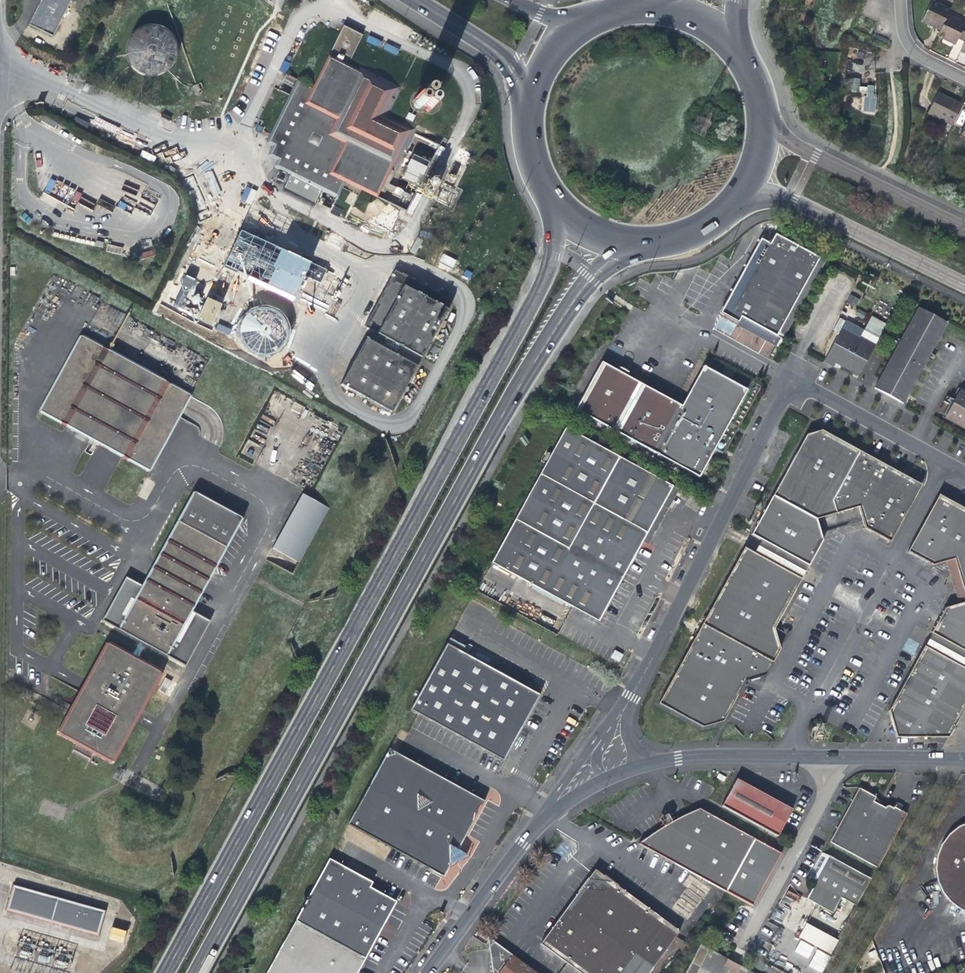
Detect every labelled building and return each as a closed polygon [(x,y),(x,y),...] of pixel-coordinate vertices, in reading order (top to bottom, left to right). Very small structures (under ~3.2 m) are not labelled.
[(72,0),(41,0),(29,25),(54,38),(72,0)] [(926,24),(938,30),(945,14),(948,10),(930,1),(919,21),(926,24)] [(217,12),(213,10),(212,9),(206,8),(202,8),(198,8),(193,10),(188,12),(184,16),(181,20),(179,23),(178,29),(178,34),(179,40),(180,43),(182,46),(185,50),(188,52),(193,55),(198,57),(203,58),(207,57),(212,56),(217,53),(220,50),(223,47),(226,42),(227,37),(228,34),(228,31),(227,27),(226,23),(224,19),(221,15),(217,12)] [(945,14),(938,30),(935,35),(948,42),(953,44),(956,39),(962,42),(964,37),(964,24),(945,14)] [(343,27),(327,60),(347,69),(362,36),(343,27)] [(160,34),(156,31),(155,31),(151,29),(145,28),(139,29),(135,30),(130,33),(127,36),(124,39),(122,43),(120,47),(120,51),(120,57),(121,62),(124,67),(127,71),(131,74),(134,76),(139,78),(145,78),(149,78),(154,76),(160,73),(163,70),(166,67),(167,64),(168,60),(169,55),(169,49),(168,46),(166,41),(163,37),(160,34)] [(379,47),(381,41),(369,35),(366,41),(379,47)] [(386,43),(384,49),(396,54),(399,49),(386,43)] [(262,145),(268,148),(277,152),(273,163),(270,169),(334,199),(341,183),(373,198),(386,169),(390,171),(409,128),(381,116),(395,86),(353,67),(351,71),(347,69),(327,60),(322,57),(307,88),(291,81),(262,145)] [(75,80),(69,78),(66,84),(71,87),(75,80)] [(854,103),(856,86),(844,85),(842,102),(854,103)] [(862,86),(862,112),(876,112),(876,86),(862,86)] [(952,126),(961,106),(944,97),(937,94),(927,114),(952,126)] [(415,112),(416,111),(417,113),(418,114),(420,115),(421,115),(422,115),(424,114),(425,113),(426,111),(426,109),(425,106),(423,105),(421,104),(423,101),(423,100),(422,98),(421,97),(421,96),(419,95),(417,95),(415,95),(413,96),(412,99),(412,101),(414,103),(412,103),(410,103),(408,105),(407,106),(407,109),(407,110),(408,112),(409,113),(411,113),(413,113),(415,112)] [(74,118),(59,111),(57,115),(72,123),(74,118)] [(41,125),(50,130),(53,125),(44,120),(41,125)] [(263,158),(273,163),(277,152),(268,148),(263,158)] [(413,153),(402,177),(419,185),(430,162),(413,153)] [(76,202),(80,189),(48,180),(44,194),(76,202)] [(247,186),(240,199),(250,204),(256,191),(247,186)] [(438,200),(450,204),(454,192),(442,188),(438,200)] [(339,216),(343,210),(334,206),(331,212),(339,216)] [(779,345),(828,254),(778,226),(774,233),(769,242),(759,237),(729,294),(728,294),(718,313),(737,323),(737,322),(776,343),(779,345)] [(452,268),(457,260),(443,253),(439,262),(452,268)] [(266,263),(263,264),(268,278),(266,283),(258,285),(254,281),(249,269),(248,269),(244,277),(246,284),(240,286),(230,305),(250,315),(255,313),(258,319),(278,329),(288,309),(286,303),(293,300),(302,282),(282,272),(276,273),(274,267),(266,263)] [(263,264),(249,269),(254,281),(258,285),(266,283),(268,278),(263,264)] [(422,357),(453,300),(424,284),(419,292),(408,287),(413,278),(396,269),(391,278),(404,285),(395,303),(381,296),(377,304),(390,311),(379,332),(375,330),(370,339),(367,338),(342,385),(393,411),(418,365),(405,358),(410,350),(422,357)] [(215,322),(221,302),(204,296),(193,293),(198,279),(183,274),(172,310),(215,322)] [(381,296),(395,303),(404,285),(391,278),(381,296)] [(424,284),(413,278),(408,287),(419,292),(424,284)] [(856,305),(859,297),(850,294),(847,302),(856,305)] [(370,329),(366,337),(367,338),(370,339),(375,330),(379,332),(390,311),(377,304),(365,326),(370,329)] [(897,402),(941,321),(917,309),(874,389),(897,402)] [(861,331),(850,326),(849,328),(842,325),(822,361),(832,367),(833,364),(856,375),(884,325),(868,317),(861,331)] [(157,406),(169,385),(81,337),(80,336),(80,338),(78,337),(37,412),(39,413),(39,414),(147,474),(148,472),(150,473),(180,418),(157,406)] [(779,345),(776,343),(770,354),(773,356),(779,345)] [(410,350),(405,358),(418,365),(422,357),(410,350)] [(679,407),(599,364),(573,412),(696,478),(743,391),(727,382),(716,376),(701,368),(679,407)] [(721,367),(716,376),(727,382),(732,373),(721,367)] [(190,396),(169,385),(157,406),(180,418),(191,398),(189,398),(190,396)] [(945,415),(958,422),(964,426),(964,396),(958,392),(945,415)] [(596,623),(607,601),(669,488),(669,487),(563,430),(501,544),(489,565),(572,610),(596,623)] [(856,509),(860,522),(889,469),(841,443),(837,441),(819,431),(805,436),(771,496),(802,513),(815,520),(830,516),(840,513),(856,509)] [(902,477),(889,469),(860,522),(862,530),(888,544),(914,497),(909,480),(902,477)] [(94,702),(79,694),(71,708),(77,711),(70,723),(65,720),(57,734),(76,744),(72,750),(89,759),(92,753),(110,763),(131,724),(132,722),(119,716),(126,703),(139,710),(159,673),(136,661),(144,645),(184,666),(207,621),(190,612),(240,519),(238,518),(239,517),(192,493),(191,494),(190,493),(140,586),(124,577),(101,622),(138,642),(130,658),(106,644),(86,681),(101,689),(95,700),(94,702)] [(299,493),(269,548),(295,562),(324,507),(299,493)] [(760,541),(806,567),(807,567),(808,565),(814,555),(821,542),(815,520),(802,513),(771,496),(755,526),(760,541)] [(964,603),(964,511),(948,502),(932,506),(907,554),(932,568),(953,561),(964,603)] [(760,541),(757,546),(753,554),(799,579),(803,572),(806,567),(760,541)] [(800,580),(799,579),(753,554),(737,558),(701,624),(772,663),(778,650),(772,630),(800,580)] [(964,603),(945,608),(944,611),(931,635),(932,635),(964,654),(964,603)] [(549,629),(557,634),(562,626),(553,622),(549,629)] [(743,682),(754,679),(764,677),(767,671),(772,663),(701,624),(689,644),(657,703),(688,721),(701,728),(713,724),(722,722),(743,682)] [(932,635),(928,641),(924,648),(964,670),(964,654),(932,635)] [(418,716),(501,762),(537,697),(445,646),(409,712),(418,716)] [(924,648),(888,712),(894,737),(909,737),(947,738),(964,705),(964,670),(924,648)] [(610,657),(619,662),(623,654),(615,649),(610,657)] [(81,690),(79,694),(94,702),(95,700),(101,689),(86,681),(81,690)] [(132,722),(139,710),(126,703),(119,716),(132,722)] [(71,708),(65,720),(70,723),(77,711),(71,708)] [(463,838),(461,833),(482,803),(468,795),(467,792),(464,793),(460,791),(460,789),(458,787),(456,789),(397,756),(392,754),(386,755),(347,826),(374,840),(376,845),(380,843),(382,845),(383,849),(388,848),(415,863),(416,867),(420,865),(422,867),(423,870),(428,870),(442,878),(448,866),(466,854),(457,850),(463,838)] [(791,810),(758,792),(736,780),(721,808),(742,820),(776,838),(791,810)] [(894,807),(893,808),(887,805),(886,806),(885,807),(874,801),(877,797),(859,788),(829,841),(877,867),(907,814),(894,807)] [(638,845),(725,893),(753,840),(698,810),(677,819),(669,824),(667,821),(660,824),(662,828),(647,837),(638,845)] [(964,909),(964,824),(954,832),(946,841),(941,853),(938,866),(940,879),(944,889),(951,900),(961,907),(964,909)] [(840,899),(855,907),(870,880),(822,854),(807,881),(814,884),(810,892),(813,894),(812,896),(810,899),(813,901),(811,904),(831,915),(840,899)] [(303,906),(295,920),(360,956),(368,951),(381,928),(392,909),(390,902),(391,898),(384,894),(383,894),(369,886),(368,886),(367,882),(367,880),(350,871),(330,860),(307,899),(308,905),(303,906)] [(15,883),(7,911),(102,937),(110,909),(15,883)] [(650,911),(614,884),(610,888),(608,883),(594,884),(592,889),(588,885),(542,945),(579,972),(652,972),(681,934),(650,911)] [(861,910),(855,907),(837,941),(829,955),(835,959),(861,910)] [(360,956),(295,920),(267,972),(355,972),(357,972),(364,958),(360,956)] [(837,941),(805,924),(798,939),(829,955),(837,941)] [(111,927),(109,939),(123,942),(126,930),(111,927)] [(511,954),(487,937),(483,942),(491,969),(496,972),(497,972),(511,954)] [(687,972),(750,972),(733,963),(702,946),(687,972)] [(511,954),(497,972),(536,972),(511,954)]
